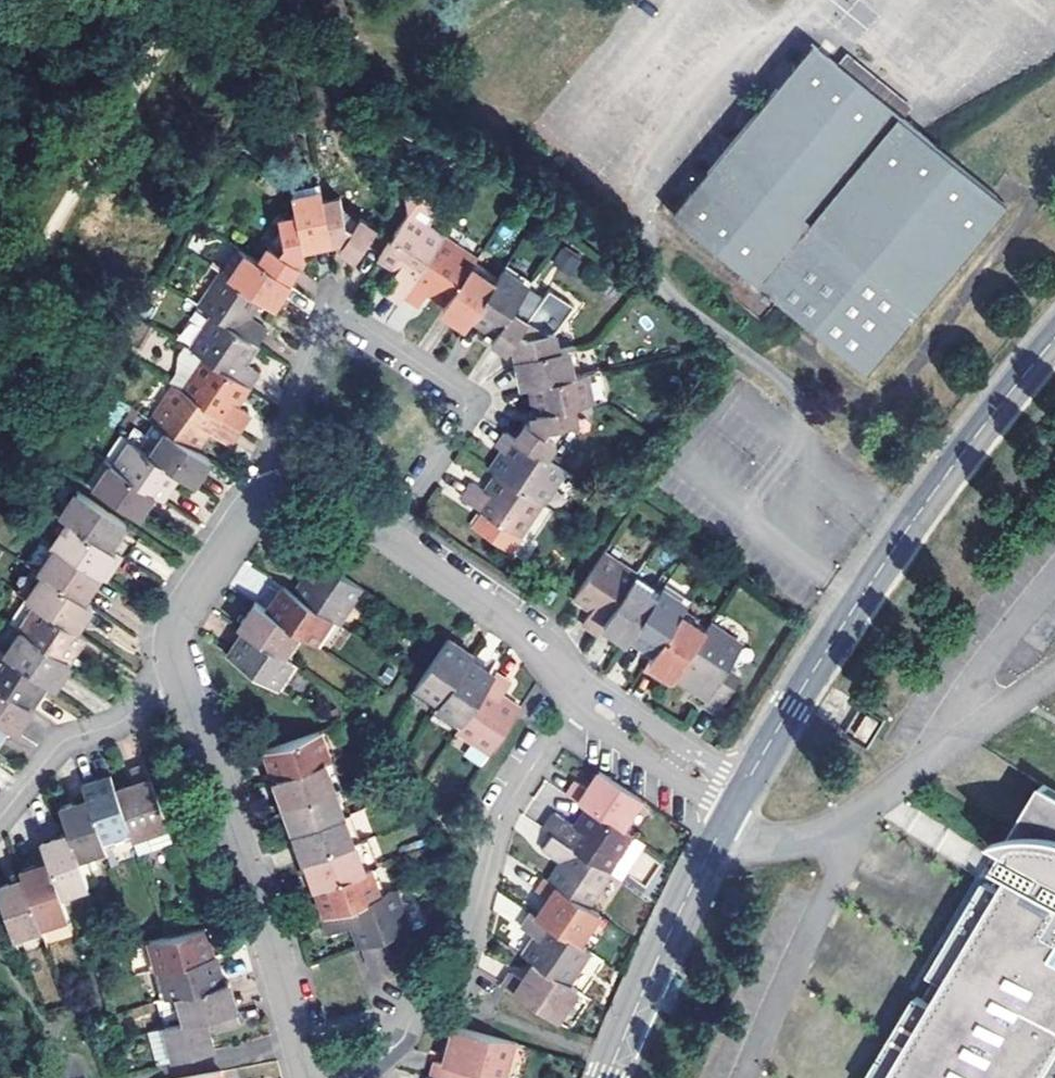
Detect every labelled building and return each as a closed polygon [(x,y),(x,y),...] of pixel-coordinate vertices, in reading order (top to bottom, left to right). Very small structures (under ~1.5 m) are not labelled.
[(814,45),(672,216),(758,287),(815,334),(868,377),(921,311),(1008,205),(999,198),(991,191),(948,155),(920,133),(906,120),(899,115),(839,65),(814,45)] [(899,115),(906,120),(914,110),(848,55),(839,65),(899,115)] [(318,193),(316,184),(288,190),(290,197),(318,193)] [(290,197),(293,217),(299,249),(327,244),(320,207),(318,193),(290,197)] [(401,296),(439,239),(422,227),(430,215),(427,199),(418,193),(399,197),(403,215),(375,258),(386,265),(392,268),(377,290),(397,303),(401,296)] [(320,207),(327,244),(334,242),(336,244),(338,246),(335,248),(353,261),(353,258),(372,230),(355,219),(351,225),(344,222),(343,210),(342,203),(320,207)] [(355,219),(343,210),(344,222),(351,225),(355,219)] [(269,252),(260,246),(250,261),(279,280),(289,265),(284,262),(286,259),(288,256),(300,255),(299,249),(293,217),(272,222),(273,228),(276,242),(269,252)] [(449,226),(439,239),(401,296),(417,306),(424,294),(429,287),(433,279),(439,283),(452,293),(468,269),(472,263),(481,248),(449,226)] [(273,228),(260,246),(269,252),(276,242),(273,228)] [(231,247),(216,268),(223,273),(237,252),(231,247)] [(569,272),(578,259),(562,249),(554,261),(569,272)] [(223,273),(251,292),(268,303),(277,289),(282,282),(279,280),(250,261),(237,252),(223,273)] [(472,263),(468,269),(492,285),(496,279),(472,263)] [(243,343),(252,330),(235,316),(238,311),(251,292),(223,273),(216,268),(211,265),(184,304),(199,314),(243,343)] [(447,300),(436,315),(451,325),(460,331),(466,323),(492,285),(468,269),(452,293),(447,300)] [(498,275),(524,292),(527,287),(502,270),(498,275)] [(507,317),(524,292),(498,275),(496,279),(492,285),(466,323),(478,331),(482,326),(487,329),(495,335),(507,317)] [(433,279),(429,287),(447,300),(452,293),(439,283),(433,279)] [(517,361),(551,354),(548,335),(567,307),(546,293),(523,328),(507,317),(495,335),(491,341),(487,346),(504,357),(508,350),(511,352),(515,355),(516,361),(517,361)] [(174,350),(188,359),(232,388),(242,375),(229,364),(233,358),(243,343),(199,314),(174,350)] [(478,331),(491,341),(495,335),(487,329),(482,326),(478,331)] [(568,351),(574,379),(581,377),(576,349),(568,351)] [(521,390),(527,388),(574,379),(568,351),(551,354),(517,361),(516,361),(519,377),(521,390)] [(168,388),(228,428),(237,414),(222,403),(226,398),(232,388),(188,359),(168,388)] [(589,406),(598,404),(592,376),(585,377),(589,406)] [(574,379),(527,388),(531,404),(537,402),(538,407),(540,416),(568,410),(589,406),(585,377),(581,377),(574,379)] [(216,446),(228,428),(168,388),(163,385),(139,420),(148,425),(155,430),(185,450),(193,437),(197,433),(216,446)] [(537,402),(531,404),(533,417),(540,416),(538,407),(537,402)] [(539,461),(549,446),(542,443),(548,432),(561,430),(572,428),(568,410),(540,416),(533,417),(535,426),(531,429),(528,432),(521,428),(511,443),(539,461)] [(148,425),(132,450),(139,454),(155,430),(148,425)] [(185,450),(155,430),(139,454),(160,469),(167,473),(182,482),(198,459),(185,450)] [(542,443),(549,446),(561,430),(548,432),(542,443)] [(112,437),(96,462),(102,466),(103,466),(119,442),(112,437)] [(562,477),(539,461),(511,443),(503,437),(492,454),(496,458),(502,463),(499,467),(492,478),(540,510),(562,477)] [(119,442),(103,466),(145,494),(151,497),(159,485),(153,480),(160,469),(139,454),(132,450),(119,442)] [(502,463),(496,458),(486,474),(492,478),(499,467),(502,463)] [(94,460),(80,483),(87,488),(102,466),(96,462),(94,460)] [(87,488),(130,517),(145,494),(103,466),(102,466),(87,488)] [(153,480),(159,485),(167,473),(160,469),(153,480)] [(515,546),(540,510),(492,478),(481,493),(477,498),(468,491),(457,507),(480,522),(515,546)] [(58,521),(65,526),(108,554),(115,543),(110,540),(112,537),(118,527),(74,498),(58,521)] [(58,521),(57,521),(40,545),(43,547),(48,551),(65,526),(58,521)] [(507,560),(515,546),(480,522),(471,536),(507,560)] [(108,554),(65,526),(48,551),(92,579),(97,572),(100,568),(112,575),(120,563),(108,554)] [(110,540),(115,543),(124,531),(118,527),(112,537),(110,540)] [(362,589),(296,545),(284,563),(305,576),(303,579),(294,594),(330,618),(336,622),(338,624),(362,589)] [(48,551),(43,547),(27,570),(29,571),(32,573),(48,551)] [(32,573),(35,575),(82,605),(91,592),(97,583),(92,579),(48,551),(32,573)] [(597,634),(602,628),(631,583),(636,576),(637,575),(608,554),(576,602),(586,609),(591,612),(583,624),(597,634)] [(97,572),(92,579),(97,583),(104,587),(112,575),(100,568),(97,572)] [(29,571),(12,596),(18,601),(35,575),(32,573),(29,571)] [(82,605),(35,575),(18,601),(20,601),(25,605),(66,632),(73,622),(75,618),(82,622),(90,611),(82,605)] [(631,583),(656,599),(661,593),(636,576),(631,583)] [(668,580),(663,589),(688,605),(692,599),(668,580)] [(630,639),(656,599),(631,583),(602,628),(613,635),(627,644),(630,639)] [(286,589),(282,586),(273,598),(279,601),(281,598),(286,589)] [(265,611),(301,635),(308,640),(313,643),(330,618),(294,594),(286,589),(281,598),(279,601),(273,598),(265,611)] [(661,593),(656,599),(630,639),(643,647),(646,640),(651,643),(658,649),(676,623),(679,618),(688,605),(663,589),(661,593)] [(25,605),(20,601),(3,626),(8,630),(25,605)] [(73,636),(66,632),(25,605),(8,630),(11,632),(58,662),(66,650),(72,654),(81,642),(73,636)] [(285,659),(301,635),(265,611),(256,605),(249,615),(240,629),(244,632),(285,659)] [(73,636),(82,622),(75,618),(73,622),(66,632),(73,636)] [(330,618),(313,643),(319,647),(336,622),(330,618)] [(679,618),(676,623),(687,632),(691,626),(679,618)] [(658,649),(655,654),(641,676),(652,682),(656,677),(660,680),(670,686),(672,683),(704,635),(691,626),(687,632),(676,623),(658,649)] [(38,684),(44,687),(50,691),(59,678),(52,673),(55,669),(59,663),(58,662),(11,632),(0,648),(0,659),(38,684)] [(285,659),(244,632),(234,647),(240,651),(238,655),(234,662),(278,691),(295,666),(291,664),(285,659)] [(706,632),(704,635),(672,683),(689,694),(694,686),(699,689),(710,697),(705,705),(702,709),(716,719),(738,684),(725,675),(738,654),(706,632)] [(308,640),(301,635),(285,659),(291,664),(308,640)] [(447,640),(443,647),(453,653),(458,656),(461,650),(447,640)] [(646,640),(643,647),(655,654),(658,649),(651,643),(646,640)] [(240,651),(234,647),(227,657),(234,662),(238,655),(240,651)] [(413,691),(440,708),(470,663),(474,658),(461,650),(458,656),(453,653),(443,647),(413,691)] [(64,666),(72,654),(66,650),(58,662),(59,663),(64,666)] [(27,712),(35,701),(29,697),(32,693),(38,684),(0,659),(0,694),(27,712)] [(52,673),(59,678),(66,667),(64,666),(59,663),(55,669),(52,673)] [(470,663),(440,708),(439,711),(464,728),(492,686),(483,679),(479,677),(483,671),(470,663)] [(295,666),(278,691),(283,694),(300,669),(295,666)] [(496,680),(483,671),(479,677),(483,679),(492,686),(496,680)] [(652,682),(666,692),(670,686),(660,680),(656,677),(652,682)] [(496,680),(492,686),(464,728),(460,733),(457,737),(490,759),(520,714),(508,706),(504,703),(513,690),(497,678),(496,680)] [(29,697),(35,701),(44,687),(38,684),(32,693),(29,697)] [(694,686),(689,694),(705,705),(710,697),(699,689),(694,686)] [(413,691),(409,696),(436,714),(439,711),(440,708),(413,691)] [(2,730),(11,735),(23,717),(27,712),(0,694),(0,728),(2,730)] [(436,714),(435,716),(460,733),(464,728),(439,711),(436,714)] [(866,743),(876,721),(863,715),(853,736),(866,743)] [(309,754),(315,751),(309,737),(303,739),(309,754)] [(260,769),(265,782),(314,765),(319,763),(315,751),(309,754),(303,739),(256,756),(260,769)] [(314,765),(324,792),(333,789),(323,761),(319,763),(314,765)] [(314,765),(265,782),(270,795),(275,809),(324,792),(314,765)] [(133,845),(168,832),(148,772),(134,777),(138,790),(133,791),(116,796),(130,836),(133,843),(133,845)] [(575,797),(593,809),(627,832),(647,802),(605,774),(597,786),(594,790),(585,784),(575,797)] [(110,780),(99,784),(101,790),(105,789),(113,786),(110,780)] [(83,791),(87,802),(103,846),(130,836),(116,796),(113,786),(105,789),(101,790),(99,784),(83,791)] [(1044,785),(1022,824),(1009,829),(997,836),(1011,844),(1005,854),(1001,859),(1016,869),(1009,879),(1002,891),(988,882),(931,976),(956,990),(943,1012),(918,997),(870,1077),(1043,1077),(1054,1058),(1054,792),(1044,785)] [(324,792),(335,819),(342,816),(333,789),(324,792)] [(335,819),(324,792),(275,809),(285,837),(335,819)] [(66,829),(78,860),(104,850),(103,846),(87,802),(73,806),(60,811),(66,829)] [(557,836),(615,875),(639,840),(627,832),(593,809),(580,827),(561,814),(550,832),(557,836)] [(335,819),(344,846),(347,844),(351,843),(342,816),(335,819)] [(297,862),(344,846),(335,819),(285,837),(289,847),(295,864),(297,862)] [(37,839),(45,862),(51,879),(61,904),(77,899),(74,893),(87,888),(79,866),(78,860),(66,829),(56,832),(37,839)] [(175,848),(168,832),(133,845),(140,862),(175,848)] [(133,843),(130,836),(103,846),(104,850),(105,852),(133,843)] [(563,870),(553,883),(559,887),(592,910),(615,875),(557,836),(546,852),(565,866),(563,870)] [(639,840),(615,875),(629,885),(653,849),(639,840)] [(347,844),(357,873),(364,870),(354,842),(351,843),(347,844)] [(347,844),(344,846),(297,862),(302,874),(307,890),(357,873),(347,844)] [(105,852),(104,850),(78,860),(79,866),(107,857),(105,852)] [(45,862),(34,866),(40,883),(45,881),(51,879),(45,862)] [(40,883),(34,866),(18,872),(22,883),(38,929),(66,919),(61,904),(51,879),(45,881),(40,883)] [(364,870),(373,898),(380,896),(370,868),(364,870)] [(357,873),(307,890),(313,907),(317,918),(373,898),(364,870),(357,873)] [(0,890),(0,909),(12,942),(39,932),(38,929),(22,883),(10,886),(0,890)] [(534,914),(583,947),(603,917),(592,910),(559,887),(550,899),(547,903),(539,898),(530,911),(534,914)] [(74,893),(77,899),(89,894),(87,888),(74,893)] [(380,896),(373,898),(317,918),(315,919),(324,942),(345,934),(352,952),(357,950),(377,943),(404,933),(390,892),(380,896)] [(592,953),(583,947),(534,914),(524,928),(537,938),(534,942),(525,955),(536,963),(569,986),(592,953)] [(69,926),(66,919),(38,929),(39,932),(41,936),(69,926)] [(198,943),(204,942),(200,930),(195,931),(197,939),(198,943)] [(149,972),(156,970),(205,957),(208,956),(204,942),(198,943),(197,939),(195,931),(142,945),(149,972)] [(39,932),(12,942),(14,948),(41,939),(41,936),(39,932)] [(357,950),(365,971),(385,964),(377,943),(357,950)] [(135,947),(142,974),(148,972),(149,972),(142,945),(135,947)] [(209,973),(216,972),(211,955),(208,956),(205,957),(208,968),(209,973)] [(175,996),(219,984),(216,972),(209,973),(208,968),(205,957),(156,970),(164,999),(168,999),(175,996)] [(503,987),(556,1022),(577,991),(569,986),(536,963),(525,978),(522,982),(512,975),(503,987)] [(148,972),(156,1001),(164,999),(156,970),(149,972),(148,972)] [(226,982),(219,984),(175,996),(182,1024),(233,1010),(226,982)] [(175,996),(168,999),(175,1025),(182,1024),(175,996)] [(170,1064),(211,1052),(207,1037),(206,1033),(237,1024),(233,1010),(182,1024),(175,1025),(162,1029),(170,1064)] [(450,1065),(441,1063),(437,1077),(478,1077),(479,1075),(490,1077),(508,1077),(517,1045),(460,1029),(455,1047),(462,1049),(460,1055),(457,1067),(450,1065)] [(462,1049),(455,1047),(450,1065),(457,1067),(460,1055),(462,1049)]
